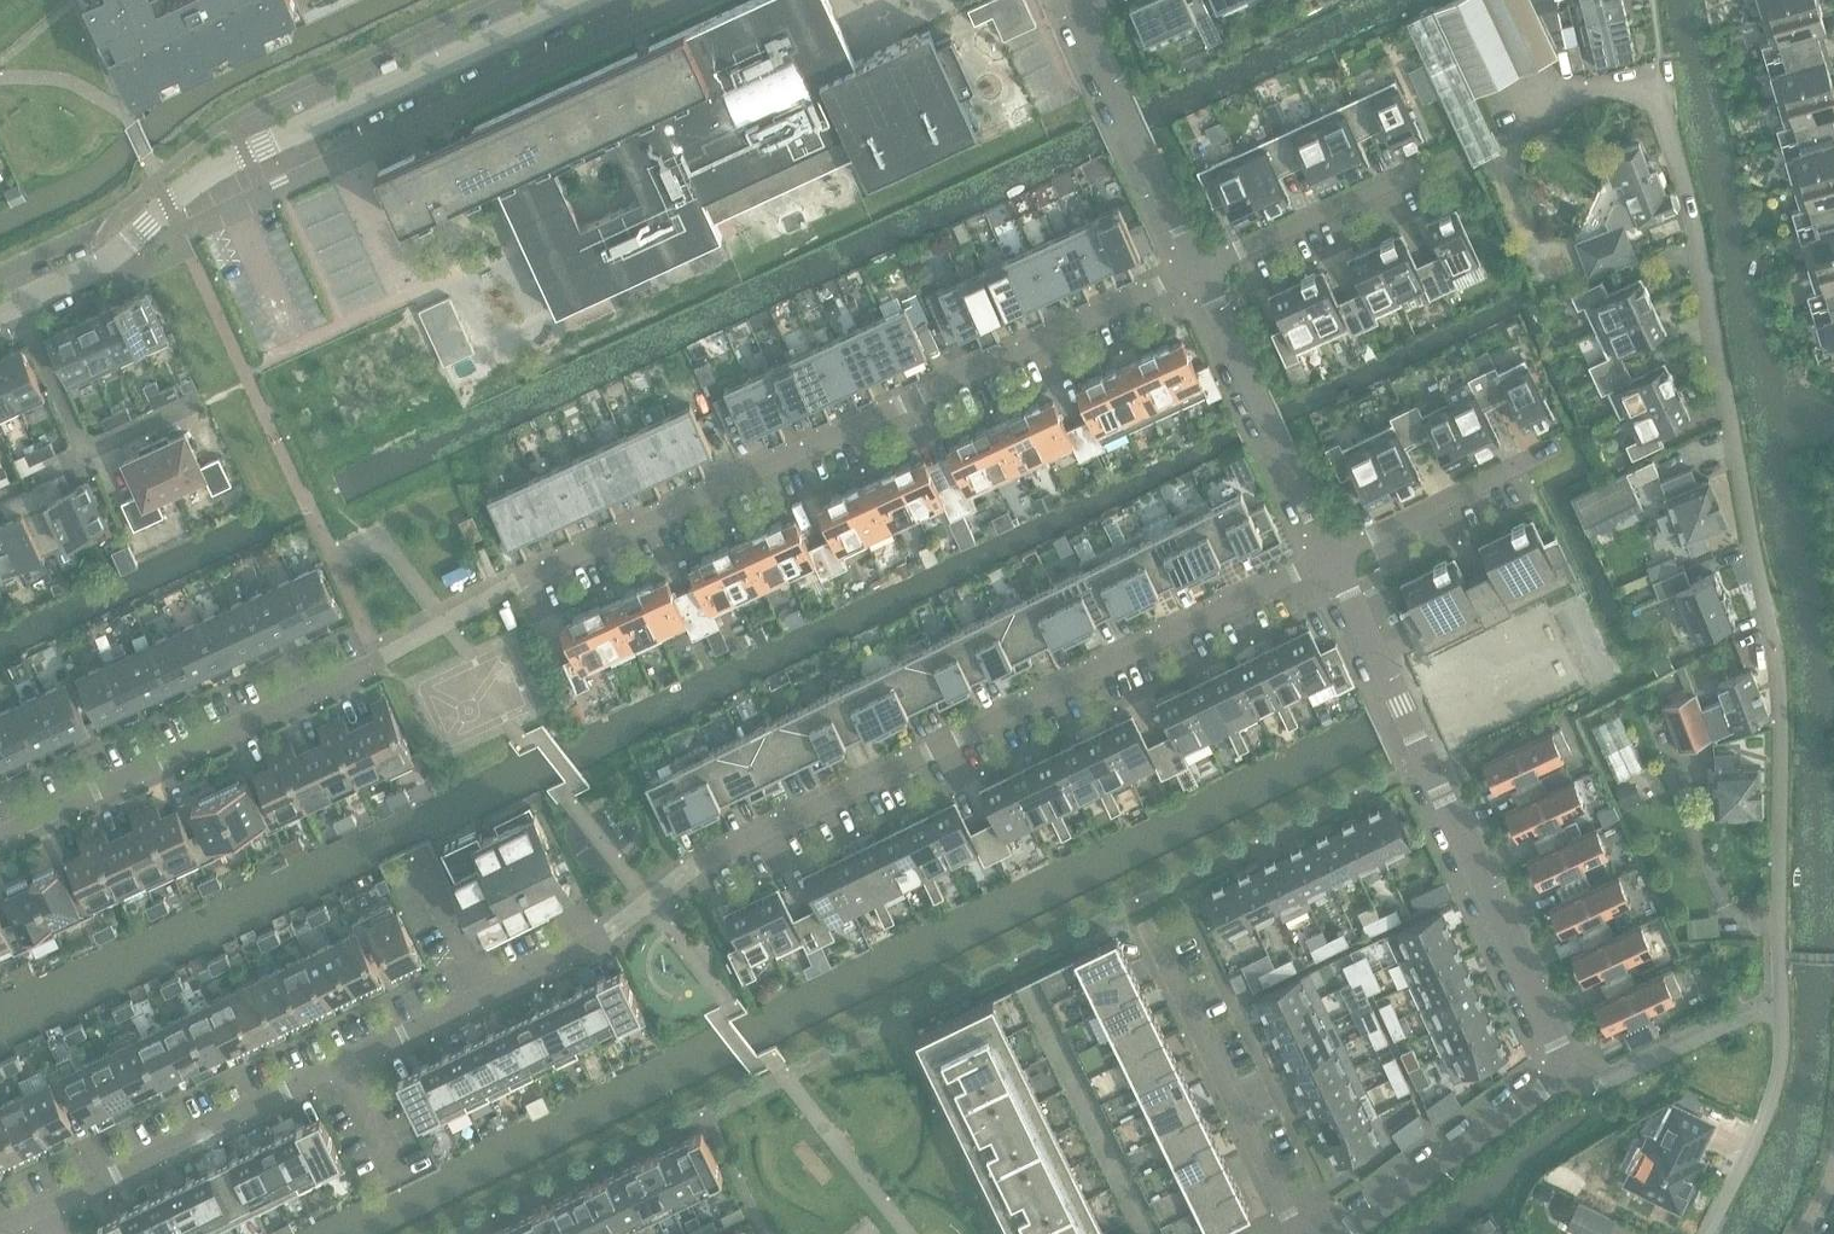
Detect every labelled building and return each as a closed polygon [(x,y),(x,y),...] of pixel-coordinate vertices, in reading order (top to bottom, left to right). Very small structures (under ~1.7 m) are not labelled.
[(113,44),(134,91),(164,77),(160,68),(183,57),(187,67),(217,53),(213,44),(236,33),(240,43),(270,29),(265,20),(298,5),(295,0),(159,0),(157,1),(157,0),(93,0),(113,44)] [(649,47),(638,52),(472,129),(430,148),(379,172),(402,222),(453,199),(495,179),(557,313),(722,237),(715,220),(846,160),(858,156),(869,181),(978,130),(961,93),(975,86),(956,47),(951,36),(938,42),(931,27),(917,33),(857,61),(828,0),(751,0),(649,47)] [(969,9),(975,24),(993,16),(1004,40),(1037,25),(1026,0),(989,0),(986,1),(969,9)] [(1128,22),(1139,45),(1146,41),(1196,18),(1208,46),(1221,40),(1208,10),(1203,0),(1144,0),(1130,6),(1136,19),(1128,22)] [(1217,9),(1236,0),(1213,0),(1217,9)] [(1435,9),(1421,15),(1406,22),(1434,82),(1440,94),(1472,163),(1486,157),(1501,150),(1475,94),(1515,76),(1558,55),(1555,50),(1545,29),(1541,19),(1537,11),(1531,0),(1454,0),(1435,9)] [(1537,11),(1557,6),(1559,6),(1557,0),(1531,0),(1537,11)] [(1631,0),(1578,0),(1575,1),(1580,21),(1587,19),(1625,10),(1633,8),(1631,0)] [(1763,17),(1819,1),(1819,0),(1758,0),(1761,10),(1763,17)] [(1821,7),(1819,1),(1763,17),(1766,24),(1771,41),(1762,44),(1767,60),(1775,58),(1776,57),(1821,44),(1822,43),(1821,43),(1818,31),(1818,30),(1820,30),(1827,28),(1821,7)] [(1537,11),(1541,19),(1559,15),(1557,6),(1537,11)] [(1580,21),(1585,41),(1592,40),(1630,31),(1625,10),(1587,19),(1580,21)] [(1559,15),(1541,19),(1545,29),(1562,25),(1559,15)] [(1562,25),(1545,29),(1555,50),(1567,48),(1562,25)] [(1826,56),(1827,61),(1829,61),(1820,30),(1818,30),(1818,31),(1821,43),(1822,43),(1822,44),(1825,56),(1826,56)] [(1635,52),(1630,31),(1592,40),(1585,41),(1590,62),(1597,61),(1635,52)] [(1017,70),(999,32),(986,38),(1004,76),(1017,70)] [(1777,92),(1779,98),(1768,101),(1768,103),(1833,84),(1831,76),(1827,61),(1826,56),(1825,56),(1822,44),(1822,43),(1821,44),(1776,57),(1775,58),(1767,60),(1771,73),(1777,92)] [(1583,66),(1579,44),(1568,46),(1573,68),(1583,66)] [(1343,73),(1336,77),(1341,86),(1348,83),(1343,73)] [(1369,92),(1355,98),(1370,131),(1382,126),(1384,125),(1388,135),(1395,149),(1407,143),(1407,145),(1418,140),(1418,138),(1421,137),(1415,123),(1414,121),(1416,121),(1415,118),(1413,119),(1395,80),(1369,92)] [(1434,82),(1419,89),(1425,101),(1440,94),(1434,82)] [(1833,84),(1768,103),(1769,106),(1780,103),(1782,108),(1786,124),(1778,127),(1782,143),(1790,140),(1791,140),(1833,127),(1833,116),(1833,114),(1833,113),(1833,85),(1833,84)] [(1358,137),(1370,131),(1355,98),(1341,105),(1315,117),(1335,159),(1342,173),(1347,170),(1348,172),(1362,166),(1361,164),(1367,161),(1361,148),(1356,137),(1358,137)] [(1316,185),(1342,173),(1335,159),(1315,117),(1289,128),(1276,135),(1291,168),(1303,162),(1305,161),(1309,171),(1316,185)] [(1418,138),(1418,140),(1424,137),(1416,121),(1414,121),(1415,123),(1421,137),(1418,138)] [(1388,135),(1384,125),(1382,126),(1394,151),(1407,145),(1407,143),(1395,149),(1388,135)] [(1794,183),(1833,171),(1833,127),(1791,140),(1790,140),(1782,143),(1786,155),(1792,176),(1794,183)] [(1279,173),(1291,168),(1276,135),(1262,141),(1237,153),(1256,196),(1263,209),(1268,207),(1269,209),(1283,202),(1282,201),(1288,198),(1282,184),(1277,174),(1279,173)] [(1358,137),(1356,137),(1361,148),(1367,161),(1361,164),(1362,166),(1370,162),(1358,137)] [(1679,205),(1679,201),(1677,194),(1672,193),(1670,194),(1669,192),(1667,193),(1657,168),(1650,171),(1640,143),(1602,157),(1613,187),(1623,183),(1632,207),(1638,222),(1638,223),(1655,217),(1676,209),(1678,208),(1677,207),(1679,207),(1679,205)] [(1237,221),(1263,209),(1256,196),(1237,153),(1211,165),(1197,171),(1213,206),(1215,205),(1214,203),(1224,198),(1226,197),(1230,207),(1237,221)] [(1309,171),(1305,161),(1303,162),(1314,188),(1348,172),(1347,170),(1342,173),(1316,185),(1309,171)] [(1798,226),(1806,223),(1807,223),(1833,215),(1833,171),(1794,183),(1796,189),(1802,208),(1793,210),(1798,226)] [(1279,173),(1277,174),(1282,184),(1288,198),(1282,201),(1283,202),(1290,199),(1279,173)] [(20,185),(6,191),(12,204),(26,197),(20,185)] [(1230,207),(1226,197),(1224,198),(1236,224),(1269,209),(1268,207),(1263,209),(1237,221),(1230,207)] [(1128,203),(1120,207),(1126,220),(1134,216),(1128,203)] [(1120,207),(1096,218),(1099,224),(1115,259),(1118,264),(1126,282),(1134,278),(1126,260),(1141,254),(1130,229),(1126,220),(1120,207)] [(1442,257),(1431,262),(1444,291),(1458,285),(1452,272),(1479,260),(1463,225),(1456,211),(1452,213),(1451,211),(1440,216),(1441,218),(1429,223),(1436,238),(1445,256),(1442,257)] [(1810,266),(1833,259),(1833,215),(1807,223),(1806,223),(1798,226),(1802,238),(1808,259),(1810,266)] [(1442,257),(1445,256),(1436,238),(1429,223),(1441,218),(1440,216),(1426,222),(1442,257)] [(1109,268),(1117,286),(1126,282),(1118,264),(1115,259),(1099,224),(1096,218),(1074,228),(1095,274),(1109,268)] [(1588,276),(1637,257),(1623,223),(1574,242),(1588,276)] [(1130,229),(1141,254),(1151,249),(1140,224),(1130,229)] [(1074,228),(1051,238),(1073,285),(1081,302),(1090,298),(1081,281),(1095,274),(1074,228)] [(1408,250),(1417,269),(1419,268),(1403,233),(1395,237),(1395,239),(1402,236),(1408,250)] [(1430,297),(1444,291),(1431,262),(1419,268),(1417,269),(1408,250),(1402,236),(1395,239),(1395,237),(1381,243),(1382,245),(1376,248),(1382,262),(1402,304),(1402,303),(1399,297),(1424,285),(1430,297)] [(1072,306),(1081,302),(1073,285),(1051,238),(1029,249),(1050,295),(1064,289),(1072,306)] [(1363,293),(1365,292),(1356,273),(1350,259),(1376,248),(1382,245),(1381,243),(1347,259),(1363,293)] [(1376,316),(1402,304),(1382,262),(1376,248),(1350,259),(1356,273),(1365,292),(1363,293),(1351,298),(1365,328),(1378,321),(1376,316)] [(1029,249),(1007,259),(1028,305),(1036,323),(1045,319),(1037,301),(1050,295),(1029,249)] [(1028,327),(1036,323),(1028,305),(1007,259),(984,269),(1006,316),(1020,309),(1028,327)] [(1813,309),(1821,306),(1822,306),(1833,303),(1833,259),(1810,266),(1812,273),(1817,291),(1808,293),(1813,309)] [(984,269),(962,280),(965,286),(981,322),(983,326),(991,344),(1000,340),(992,322),(1006,316),(984,269)] [(1329,286),(1337,305),(1339,304),(1324,269),(1315,273),(1316,275),(1323,272),(1329,286)] [(1351,334),(1365,328),(1351,298),(1339,304),(1337,305),(1329,286),(1323,272),(1316,275),(1315,273),(1302,279),(1302,281),(1297,284),(1303,298),(1323,340),(1348,329),(1351,334)] [(1284,330),(1286,329),(1277,310),(1271,296),(1297,284),(1302,281),(1302,279),(1268,295),(1284,330)] [(1584,306),(1596,331),(1602,328),(1636,312),(1652,305),(1649,299),(1651,298),(1645,284),(1643,285),(1640,279),(1624,287),(1607,295),(1601,281),(1571,295),(1578,309),(1584,306)] [(983,347),(991,344),(983,326),(981,322),(965,286),(962,280),(939,290),(926,296),(935,317),(948,311),(960,337),(975,330),(983,347)] [(1297,352),(1323,340),(1303,298),(1297,284),(1271,296),(1277,310),(1286,329),(1284,330),(1275,335),(1273,332),(1271,333),(1286,364),(1300,358),(1297,352)] [(169,342),(165,333),(146,292),(122,303),(145,353),(169,342)] [(419,310),(444,365),(475,351),(450,296),(419,310)] [(855,299),(849,302),(852,309),(859,306),(855,299)] [(835,301),(823,307),(829,319),(841,314),(835,301)] [(122,303),(97,314),(121,365),(145,353),(122,303)] [(920,303),(907,309),(915,328),(928,322),(929,322),(920,303)] [(1822,306),(1821,306),(1813,309),(1823,342),(1825,350),(1833,348),(1833,303),(1822,306)] [(1664,330),(1652,305),(1636,312),(1602,328),(1596,331),(1608,357),(1589,366),(1595,380),(1624,366),(1618,352),(1648,338),(1664,330)] [(905,306),(882,317),(903,363),(911,381),(920,377),(912,359),(927,352),(915,328),(907,309),(905,306)] [(97,314),(73,325),(96,376),(121,365),(97,314)] [(895,367),(903,384),(911,381),(903,363),(882,317),(859,327),(881,373),(895,367)] [(72,387),(96,376),(73,325),(49,336),(72,387)] [(859,327),(837,337),(858,384),(866,401),(875,397),(867,380),(881,373),(859,327)] [(837,337),(815,348),(836,394),(850,388),(858,405),(866,401),(858,384),(837,337)] [(1169,348),(1182,342),(1182,341),(1170,347),(1168,343),(1155,349),(1156,350),(1168,344),(1169,348)] [(1156,350),(1155,350),(1157,353),(1163,366),(1163,367),(1177,398),(1182,408),(1206,397),(1209,402),(1223,395),(1209,364),(1195,370),(1188,356),(1182,342),(1169,348),(1168,344),(1156,350)] [(1468,343),(1462,346),(1467,355),(1472,352),(1468,343)] [(815,348),(792,358),(814,404),(822,422),(830,418),(822,400),(836,394),(815,348)] [(0,359),(0,364),(21,410),(45,399),(22,349),(0,359)] [(1155,350),(1155,349),(1141,356),(1142,359),(1143,360),(1141,356),(1155,350)] [(1143,360),(1130,366),(1136,379),(1150,410),(1155,420),(1182,408),(1177,398),(1163,367),(1163,366),(1157,353),(1155,350),(1141,356),(1143,360)] [(1488,351),(1477,357),(1483,370),(1494,364),(1488,351)] [(805,408),(813,426),(822,422),(814,404),(792,358),(770,368),(791,415),(805,408)] [(1117,371),(1118,371),(1130,366),(1143,360),(1142,359),(1117,371)] [(1495,366),(1482,372),(1496,401),(1508,395),(1510,395),(1519,414),(1525,427),(1537,422),(1538,423),(1549,418),(1548,416),(1552,414),(1546,402),(1545,399),(1546,399),(1545,396),(1544,397),(1528,365),(1525,359),(1498,371),(1495,366)] [(21,410),(0,364),(0,420),(21,410)] [(1631,380),(1624,366),(1595,380),(1602,394),(1608,391),(1620,416),(1626,413),(1659,397),(1676,390),(1673,384),(1675,383),(1668,369),(1667,370),(1664,364),(1647,372),(1631,380)] [(1102,374),(1104,378),(1109,390),(1110,391),(1124,422),(1129,432),(1155,420),(1150,410),(1136,379),(1130,366),(1118,371),(1117,371),(1115,368),(1102,374)] [(770,368),(748,379),(769,425),(777,442),(786,438),(778,421),(791,415),(770,368)] [(1484,407),(1496,401),(1482,372),(1468,379),(1469,381),(1444,393),(1449,404),(1466,439),(1473,453),(1479,450),(1480,452),(1493,445),(1492,444),(1499,440),(1492,427),(1483,408),(1484,407)] [(1102,374),(1102,373),(1088,380),(1090,384),(1091,384),(1089,380),(1102,374)] [(1104,443),(1129,432),(1124,422),(1110,391),(1109,390),(1104,378),(1102,374),(1089,380),(1091,384),(1090,384),(1078,390),(1085,403),(1092,418),(1079,424),(1093,454),(1106,448),(1104,443)] [(760,429),(769,446),(777,442),(769,425),(748,379),(724,389),(746,436),(760,429)] [(162,392),(156,380),(143,386),(153,408),(166,402),(162,392)] [(166,402),(179,396),(174,386),(162,392),(166,402)] [(1688,415),(1676,390),(1659,397),(1626,413),(1620,416),(1620,417),(1627,414),(1638,439),(1626,444),(1633,458),(1662,444),(1655,431),(1671,423),(1688,415)] [(1519,414),(1510,395),(1508,395),(1525,430),(1538,423),(1537,422),(1525,427),(1519,414)] [(1552,414),(1548,416),(1549,418),(1554,415),(1546,399),(1545,399),(1546,402),(1552,414)] [(1025,408),(1026,409),(1039,403),(1041,407),(1053,401),(1053,400),(1041,406),(1039,402),(1025,408)] [(1080,460),(1093,454),(1079,424),(1066,430),(1059,414),(1053,401),(1041,407),(1039,403),(1026,409),(1027,413),(1033,425),(1034,426),(1047,456),(1073,444),(1080,460)] [(1447,466),(1473,453),(1466,439),(1449,404),(1423,416),(1418,404),(1404,410),(1418,439),(1430,434),(1431,433),(1441,452),(1447,466)] [(691,405),(667,415),(689,462),(697,479),(705,475),(697,458),(712,451),(691,405)] [(119,423),(132,417),(127,407),(114,413),(119,423)] [(1499,440),(1492,444),(1493,445),(1501,441),(1484,407),(1483,408),(1492,427),(1499,440)] [(1026,409),(1025,408),(1012,415),(1013,419),(1014,419),(1012,415),(1026,409)] [(1014,419),(1001,425),(1007,438),(1021,468),(1047,456),(1034,426),(1033,425),(1027,413),(1026,409),(1012,415),(1014,419)] [(1406,445),(1418,439),(1404,410),(1390,417),(1393,423),(1368,435),(1371,442),(1388,477),(1395,491),(1401,488),(1402,490),(1415,483),(1414,482),(1420,479),(1414,465),(1404,446),(1406,445)] [(119,423),(114,413),(102,419),(106,429),(119,423)] [(688,483),(697,479),(689,462),(667,415),(645,426),(666,472),(680,466),(688,483)] [(989,431),(1001,425),(1014,419),(1013,419),(989,430),(989,431)] [(986,427),(973,433),(975,437),(980,449),(981,450),(995,480),(1021,468),(1007,438),(1001,425),(989,431),(988,431),(986,427)] [(653,479),(666,472),(645,426),(623,436),(652,500),(661,496),(653,479)] [(973,433),(986,427),(986,426),(960,439),(973,433)] [(168,435),(153,442),(176,491),(195,481),(198,486),(209,481),(214,493),(232,484),(219,458),(201,466),(186,433),(170,440),(168,435)] [(969,491),(995,480),(981,450),(980,449),(975,437),(973,433),(960,439),(961,443),(962,443),(949,449),(955,462),(963,478),(950,483),(964,514),(977,508),(969,491)] [(1441,452),(1431,433),(1430,434),(1447,468),(1480,452),(1479,450),(1473,453),(1447,466),(1441,452)] [(1369,504),(1395,491),(1388,477),(1371,442),(1368,435),(1342,448),(1339,442),(1326,448),(1341,480),(1343,479),(1342,476),(1351,471),(1353,470),(1362,490),(1369,504)] [(644,504),(652,500),(623,436),(600,446),(622,493),(636,486),(644,504)] [(155,500),(176,491),(153,442),(139,448),(141,453),(125,461),(140,495),(122,503),(134,530),(163,517),(155,500)] [(42,459),(55,453),(50,443),(38,449),(42,459)] [(1420,479),(1414,482),(1415,483),(1423,480),(1406,445),(1404,446),(1414,465),(1420,479)] [(608,499),(622,493),(600,446),(578,457),(599,503),(607,521),(616,517),(608,499)] [(25,454),(30,465),(42,459),(38,449),(25,454)] [(599,525),(607,521),(599,503),(578,457),(556,467),(577,513),(591,507),(599,525)] [(951,520),(964,514),(950,483),(937,489),(931,474),(924,460),(912,466),(910,462),(897,468),(898,472),(904,485),(905,486),(918,515),(944,503),(951,520)] [(1652,460),(1629,471),(1635,484),(1658,473),(1652,460)] [(563,520),(577,513),(556,467),(533,477),(555,524),(563,541),(571,537),(563,520)] [(896,468),(883,474),(884,478),(860,490),(858,486),(844,492),(844,493),(844,492),(857,486),(859,490),(872,484),(885,478),(883,474),(896,468)] [(885,478),(872,484),(878,498),(892,527),(918,515),(905,486),(904,485),(898,472),(897,468),(896,468),(883,474),(885,478)] [(1728,524),(1718,498),(1710,479),(1696,484),(1690,469),(1662,481),(1668,495),(1667,496),(1672,510),(1658,516),(1665,534),(1680,528),(1685,541),(1687,541),(1692,554),(1710,547),(1705,533),(1728,524)] [(1362,490),(1353,470),(1351,471),(1368,506),(1402,490),(1401,488),(1395,491),(1369,504),(1362,490)] [(1632,486),(1635,484),(1629,471),(1572,499),(1583,522),(1588,533),(1642,506),(1637,496),(1632,486)] [(58,476),(29,489),(56,548),(68,543),(71,548),(93,538),(90,533),(106,526),(87,483),(65,492),(58,476)] [(554,545),(563,541),(555,524),(533,477),(511,488),(532,534),(546,528),(554,545)] [(1171,483),(1161,488),(1165,497),(1175,492),(1171,483)] [(844,492),(844,493),(846,497),(852,509),(852,510),(866,539),(892,527),(878,498),(872,484),(859,490),(857,486),(844,492)] [(518,540),(532,534),(511,488),(488,498),(509,545),(517,562),(527,558),(518,540)] [(56,548),(29,489),(1,503),(8,518),(0,522),(0,557),(7,571),(20,565),(22,570),(44,560),(42,555),(56,548)] [(840,551),(866,539),(852,510),(852,509),(846,497),(844,493),(831,498),(831,499),(832,502),(833,503),(820,508),(827,522),(833,537),(820,543),(835,573),(848,567),(840,551)] [(1241,493),(1210,508),(1209,508),(1231,552),(1247,544),(1252,554),(1282,540),(1274,522),(1259,529),(1241,493)] [(1050,494),(1036,501),(1041,513),(1055,507),(1050,494)] [(1173,516),(1177,524),(1178,524),(1184,536),(1199,567),(1203,575),(1205,578),(1220,570),(1215,560),(1219,558),(1231,552),(1209,508),(1210,508),(1206,500),(1173,516)] [(472,514),(459,520),(469,542),(482,536),(472,514)] [(1533,518),(1525,522),(1526,524),(1532,521),(1542,540),(1544,544),(1546,543),(1533,518)] [(822,579),(835,573),(820,543),(809,548),(802,534),(795,520),(783,525),(783,526),(783,525),(781,522),(768,528),(769,532),(775,544),(776,546),(789,575),(815,563),(822,579)] [(1467,582),(1466,582),(1464,579),(1454,559),(1448,562),(1447,560),(1433,567),(1434,569),(1403,584),(1413,603),(1414,607),(1413,608),(1403,613),(1402,611),(1400,612),(1421,654),(1434,648),(1485,623),(1513,609),(1540,596),(1555,588),(1564,584),(1577,578),(1557,538),(1556,535),(1554,536),(1555,539),(1546,543),(1544,544),(1542,540),(1532,521),(1526,524),(1525,522),(1511,529),(1512,530),(1481,546),(1491,565),(1493,569),(1491,570),(1467,582)] [(1177,524),(1148,538),(1147,539),(1168,582),(1180,577),(1184,575),(1189,585),(1205,578),(1203,575),(1199,567),(1184,536),(1178,524),(1177,524)] [(754,534),(767,528),(767,527),(754,534),(756,538),(731,549),(731,550),(743,544),(756,538),(754,534)] [(756,538),(743,544),(749,558),(763,587),(789,575),(776,546),(775,544),(769,532),(768,528),(767,528),(754,534),(756,538)] [(1479,545),(1491,570),(1493,569),(1491,565),(1481,546),(1512,530),(1511,529),(1479,545)] [(1144,530),(1112,546),(1121,565),(1137,598),(1141,606),(1142,608),(1157,601),(1152,590),(1157,588),(1168,582),(1147,539),(1148,538),(1144,530)] [(715,552),(717,556),(722,568),(723,570),(736,599),(763,587),(749,558),(743,544),(731,550),(730,550),(728,546),(715,552)] [(728,546),(728,545),(715,551),(714,552),(702,557),(702,558),(715,552),(728,546)] [(1080,562),(1083,570),(1084,569),(1106,613),(1116,608),(1122,605),(1127,616),(1142,608),(1141,606),(1137,598),(1121,565),(1112,546),(1080,562)] [(711,610),(736,599),(723,570),(722,568),(717,556),(715,552),(702,558),(704,562),(703,562),(691,568),(698,581),(699,584),(686,590),(706,632),(719,626),(711,610)] [(58,556),(51,559),(54,564),(60,561),(58,556)] [(1455,556),(1447,560),(1448,562),(1454,559),(1464,579),(1466,582),(1467,582),(1455,556)] [(905,562),(897,566),(902,577),(911,573),(905,562)] [(340,608),(319,565),(293,577),(313,620),(318,630),(325,627),(320,617),(340,608)] [(1400,583),(1413,608),(1414,607),(1413,603),(1403,584),(1434,569),(1433,567),(1400,583)] [(1684,568),(1653,581),(1660,598),(1675,592),(1694,639),(1735,622),(1727,604),(1728,603),(1728,601),(1727,602),(1724,594),(1723,594),(1724,593),(1724,591),(1723,592),(1715,573),(1691,583),(1684,568)] [(1094,618),(1106,613),(1084,569),(1083,570),(1053,585),(1059,596),(1074,628),(1078,636),(1080,639),(1095,631),(1090,621),(1094,618)] [(310,634),(318,630),(313,620),(293,577),(269,589),(289,631),(306,624),(310,634)] [(652,581),(654,585),(666,579),(654,584),(652,580),(638,587),(639,587),(652,581)] [(693,638),(706,632),(686,590),(674,596),(673,594),(666,579),(654,585),(652,581),(639,587),(641,591),(647,604),(647,606),(660,634),(686,622),(693,638)] [(64,580),(50,585),(54,595),(68,589),(64,580)] [(1064,646),(1080,639),(1078,636),(1074,628),(1059,596),(1053,585),(1022,600),(1043,644),(1053,639),(1059,636),(1064,646)] [(627,597),(614,603),(621,618),(634,646),(660,634),(647,606),(647,604),(641,591),(639,587),(625,593),(627,597)] [(274,639),(289,631),(269,589),(246,600),(266,643),(270,653),(278,649),(274,639)] [(602,609),(614,603),(627,597),(602,609)] [(263,657),(270,653),(266,643),(246,600),(223,610),(242,653),(258,646),(263,657)] [(1027,651),(1043,644),(1022,600),(991,615),(996,627),(1012,659),(1016,667),(1017,669),(1032,662),(1027,651)] [(586,611),(588,615),(594,629),(594,630),(608,658),(634,646),(621,618),(614,603),(602,609),(601,609),(600,605),(586,611)] [(600,605),(599,605),(586,611),(585,611),(573,617),(586,611),(600,605)] [(799,609),(787,614),(793,627),(805,621),(799,609)] [(227,661),(242,653),(223,610),(199,621),(219,664),(223,675),(232,671),(227,661)] [(582,670),(608,658),(594,630),(594,629),(588,615),(586,611),(573,617),(575,622),(574,622),(562,627),(569,641),(576,656),(563,662),(577,692),(590,686),(582,670)] [(1002,677),(1017,669),(1016,667),(1012,659),(996,627),(991,615),(959,630),(981,674),(990,669),(997,666),(1002,677)] [(121,616),(112,620),(117,630),(126,625),(121,616)] [(215,679),(223,675),(219,664),(199,621),(175,632),(195,675),(210,668),(215,679)] [(762,626),(753,631),(759,643),(768,639),(762,626)] [(713,644),(726,638),(722,628),(709,634),(713,644)] [(1157,703),(1174,736),(1175,736),(1165,717),(1159,703),(1184,691),(1209,679),(1234,666),(1259,654),(1283,642),(1309,630),(1316,644),(1320,653),(1321,653),(1336,646),(1335,644),(1321,651),(1309,628),(1157,703)] [(969,680),(981,674),(959,630),(928,646),(933,657),(949,689),(953,697),(954,700),(970,692),(965,682),(969,680)] [(1309,630),(1283,642),(1290,656),(1306,690),(1330,678),(1337,693),(1355,684),(1337,643),(1335,644),(1336,646),(1321,653),(1320,653),(1316,644),(1309,630)] [(179,683),(195,675),(175,632),(151,643),(171,686),(176,697),(184,693),(179,683)] [(856,640),(850,644),(855,654),(861,651),(856,640)] [(1277,704),(1283,716),(1293,711),(1287,699),(1306,690),(1290,656),(1283,642),(1259,654),(1265,668),(1282,702),(1277,704)] [(168,700),(176,697),(171,686),(151,643),(128,654),(148,697),(163,690),(168,700)] [(939,707),(954,700),(953,697),(949,689),(933,657),(928,646),(897,661),(918,705),(934,697),(939,707)] [(132,704),(148,697),(128,654),(104,665),(124,708),(129,718),(137,715),(132,704)] [(1257,714),(1277,704),(1282,702),(1265,668),(1259,654),(1234,666),(1241,681),(1257,714)] [(1664,656),(1651,662),(1658,676),(1670,670),(1664,656)] [(907,710),(918,705),(897,661),(866,676),(871,688),(887,720),(891,728),(892,730),(907,723),(902,712),(907,710)] [(121,722),(129,718),(124,708),(104,665),(80,676),(99,719),(116,712),(121,722)] [(1701,709),(1695,692),(1684,665),(1676,668),(1684,688),(1667,695),(1670,702),(1661,706),(1679,752),(1713,738),(1701,709)] [(1227,728),(1233,740),(1243,735),(1237,723),(1257,714),(1241,681),(1234,666),(1209,679),(1216,692),(1232,726),(1227,728)] [(1769,716),(1752,671),(1716,684),(1722,701),(1701,709),(1713,738),(1733,730),(1769,716)] [(877,738),(892,730),(891,728),(887,720),(871,688),(866,676),(834,691),(856,735),(866,730),(871,727),(877,738)] [(1208,738),(1227,728),(1232,726),(1216,692),(1209,679),(1184,691),(1191,704),(1208,738)] [(65,683),(41,694),(61,737),(66,747),(74,744),(69,733),(85,726),(65,683)] [(762,702),(756,690),(748,694),(753,706),(762,702)] [(844,741),(856,735),(834,691),(803,707),(809,718),(824,750),(828,758),(829,761),(845,753),(840,743),(844,741)] [(1174,736),(1161,743),(1176,771),(1189,765),(1182,750),(1208,738),(1191,704),(1184,691),(1159,703),(1165,717),(1175,736),(1174,736)] [(57,751),(66,747),(61,737),(41,694),(18,705),(37,748),(53,741),(57,751)] [(379,717),(364,724),(373,743),(384,767),(383,768),(388,777),(413,766),(409,756),(411,755),(400,731),(385,698),(373,704),(379,717)] [(37,748),(18,705),(0,713),(0,729),(14,759),(18,769),(27,765),(22,755),(37,748)] [(814,768),(829,761),(828,758),(824,750),(809,718),(803,707),(772,722),(793,766),(809,758),(814,768)] [(1299,723),(1293,711),(1283,716),(1289,728),(1299,723)] [(1328,711),(1319,716),(1324,725),(1332,721),(1328,711)] [(1645,768),(1620,714),(1592,727),(1618,781),(1645,768)] [(996,823),(998,822),(988,803),(982,790),(1007,777),(1032,765),(1057,753),(1081,741),(1106,729),(1132,716),(1139,730),(1148,749),(1149,749),(1132,715),(980,789),(996,823)] [(1132,716),(1106,729),(1113,743),(1129,776),(1155,764),(1162,778),(1176,771),(1161,743),(1149,749),(1148,749),(1139,730),(1132,716)] [(343,717),(332,723),(347,755),(358,780),(383,768),(384,767),(373,743),(364,724),(350,731),(343,717)] [(777,773),(793,766),(772,722),(741,737),(762,781),(766,789),(767,791),(782,784),(777,773)] [(326,742),(312,748),(320,767),(332,792),(358,780),(347,755),(332,723),(320,728),(326,742)] [(1572,752),(1560,728),(1548,734),(1547,734),(1485,762),(1497,787),(1514,779),(1535,770),(1558,759),(1559,758),(1572,752)] [(18,769),(14,759),(0,729),(0,765),(5,763),(10,773),(18,769)] [(1100,791),(1105,803),(1115,798),(1113,793),(1132,784),(1129,776),(1113,743),(1106,729),(1081,741),(1088,755),(1104,788),(1100,791)] [(1249,748),(1243,735),(1233,740),(1239,753),(1249,748)] [(709,743),(705,745),(731,796),(747,788),(752,799),(767,791),(766,789),(762,781),(741,737),(713,751),(709,743)] [(1080,800),(1100,791),(1104,788),(1088,755),(1081,741),(1057,753),(1063,767),(1080,800)] [(291,742),(279,747),(294,779),(305,804),(332,792),(320,767),(312,748),(297,755),(291,742)] [(679,767),(678,768),(684,779),(699,811),(703,818),(704,822),(720,814),(715,804),(719,802),(731,796),(705,745),(676,759),(679,767)] [(270,799),(263,802),(276,829),(283,826),(279,816),(305,804),(294,779),(279,747),(267,752),(274,766),(258,773),(266,792),(270,799)] [(1050,815),(1056,827),(1066,822),(1060,810),(1080,800),(1063,767),(1057,753),(1032,765),(1039,779),(1055,812),(1050,815)] [(1713,816),(1761,814),(1760,795),(1760,786),(1760,767),(1735,767),(1735,753),(1714,754),(1714,768),(1712,768),(1713,816)] [(1485,762),(1483,763),(1495,788),(1497,787),(1485,762)] [(1030,824),(1050,815),(1055,812),(1039,779),(1032,765),(1007,777),(1014,791),(1030,824)] [(689,829),(704,822),(703,818),(699,811),(684,779),(678,768),(648,782),(670,826),(680,821),(684,819),(689,829)] [(1506,810),(1506,811),(1507,811),(1518,806),(1512,791),(1541,777),(1548,792),(1569,782),(1571,782),(1570,781),(1548,791),(1542,776),(1530,781),(1526,774),(1514,779),(1497,787),(1495,788),(1495,789),(1514,780),(1517,787),(1510,790),(1517,805),(1506,810)] [(996,823),(984,829),(998,858),(1012,851),(1005,837),(1030,824),(1014,791),(1007,777),(982,790),(988,803),(998,822),(996,823)] [(1541,777),(1512,791),(1518,806),(1548,792),(1541,777)] [(1548,792),(1518,806),(1507,811),(1519,835),(1534,829),(1547,823),(1555,819),(1581,807),(1582,806),(1585,805),(1573,780),(1571,782),(1569,782),(1548,792)] [(236,783),(218,792),(219,795),(220,796),(238,835),(239,834),(264,823),(269,832),(276,829),(263,802),(257,805),(247,784),(247,782),(238,786),(236,783)] [(1633,784),(1617,792),(1626,809),(1641,802),(1633,784)] [(405,788),(396,792),(401,803),(410,798),(405,788)] [(202,830),(196,833),(208,860),(244,844),(239,834),(238,835),(220,796),(219,795),(218,792),(199,800),(201,803),(192,807),(192,809),(202,830)] [(401,803),(396,792),(386,796),(391,807),(401,803)] [(1121,810),(1115,798),(1105,803),(1111,815),(1121,810)] [(802,876),(819,910),(820,909),(811,890),(804,876),(830,864),(855,851),(880,839),(904,827),(929,815),(955,803),(962,817),(971,836),(972,835),(955,801),(802,876)] [(566,877),(573,874),(537,802),(494,823),(498,832),(483,839),(479,830),(441,849),(480,929),(487,943),(551,912),(544,898),(570,886),(566,877)] [(1225,936),(1226,936),(1205,893),(1216,888),(1223,884),(1233,879),(1242,875),(1249,871),(1259,867),(1268,862),(1275,859),(1285,854),(1294,850),(1302,846),(1311,841),(1320,837),(1328,833),(1337,829),(1346,824),(1354,820),(1363,816),(1373,811),(1380,808),(1390,803),(1390,802),(1204,893),(1225,936)] [(955,803),(929,815),(936,829),(952,862),(977,850),(985,865),(998,858),(984,829),(972,835),(971,836),(962,817),(955,803)] [(1373,811),(1363,816),(1384,859),(1411,845),(1390,803),(1380,808),(1373,811)] [(156,804),(144,809),(159,842),(170,866),(175,876),(208,860),(196,833),(190,836),(187,829),(178,810),(162,817),(156,804)] [(139,828),(124,835),(133,854),(144,878),(148,888),(175,876),(170,866),(159,842),(144,809),(132,815),(139,828)] [(1507,811),(1506,811),(1517,836),(1519,835),(1507,811)] [(352,812),(343,816),(348,827),(357,823),(352,812)] [(922,877),(928,889),(938,884),(932,872),(952,862),(936,829),(929,815),(904,827),(911,841),(927,874),(922,877)] [(338,832),(348,827),(343,816),(333,821),(338,832)] [(1346,824),(1337,829),(1358,871),(1384,859),(1363,816),(1354,820),(1346,824)] [(1576,821),(1564,826),(1569,837),(1581,832),(1576,821)] [(1072,834),(1066,822),(1056,827),(1062,839),(1072,834)] [(1528,859),(1528,860),(1530,859),(1541,854),(1534,839),(1563,825),(1564,826),(1569,837),(1570,840),(1591,831),(1592,830),(1592,829),(1570,839),(1564,824),(1551,830),(1547,823),(1534,829),(1519,835),(1517,836),(1518,837),(1538,828),(1541,835),(1533,839),(1539,853),(1528,859)] [(1563,825),(1534,839),(1541,854),(1570,840),(1569,837),(1564,826),(1563,825)] [(903,887),(922,877),(927,874),(911,841),(904,827),(880,839),(886,853),(903,887)] [(103,828),(91,834),(106,865),(118,890),(144,878),(133,854),(124,835),(109,842),(103,828)] [(1570,840),(1541,854),(1530,859),(1541,884),(1555,877),(1576,867),(1602,855),(1604,855),(1607,853),(1596,828),(1592,830),(1591,831),(1570,840)] [(1320,837),(1311,841),(1332,884),(1358,871),(1337,829),(1328,833),(1320,837)] [(82,886),(76,889),(88,916),(95,912),(91,903),(118,890),(106,865),(91,834),(80,839),(86,853),(70,860),(79,878),(82,886)] [(295,852),(304,847),(299,837),(290,841),(295,852)] [(873,901),(879,914),(889,908),(883,896),(903,887),(886,853),(880,839),(855,851),(862,865),(878,899),(873,901)] [(295,852),(290,841),(280,845),(285,856),(295,852)] [(1294,850),(1285,854),(1306,897),(1307,896),(1332,884),(1311,841),(1302,846),(1294,850)] [(853,911),(873,901),(878,899),(862,865),(855,851),(830,864),(837,877),(853,911)] [(1311,905),(1307,896),(1306,897),(1285,854),(1275,859),(1268,862),(1259,867),(1280,909),(1278,910),(1282,919),(1311,905)] [(1530,859),(1528,860),(1539,884),(1541,884),(1530,859)] [(819,910),(807,915),(821,945),(835,938),(828,923),(853,911),(837,877),(830,864),(804,876),(811,890),(820,909),(819,910)] [(1254,922),(1278,910),(1280,909),(1259,867),(1249,871),(1242,875),(1233,879),(1254,922)] [(34,880),(31,881),(32,883),(50,922),(54,931),(88,916),(76,889),(70,891),(60,870),(59,869),(55,870),(54,868),(33,877),(34,880)] [(1550,907),(1550,908),(1552,907),(1563,902),(1556,887),(1585,874),(1592,888),(1613,879),(1615,878),(1614,877),(1593,887),(1586,872),(1574,878),(1570,870),(1555,877),(1541,884),(1539,884),(1540,885),(1560,876),(1563,883),(1555,887),(1561,901),(1550,907)] [(1585,874),(1556,887),(1563,902),(1592,888),(1585,874)] [(213,890),(222,885),(217,875),(208,879),(213,890)] [(1613,879),(1592,888),(1563,902),(1552,907),(1563,932),(1577,925),(1592,919),(1599,915),(1625,903),(1626,903),(1629,901),(1618,877),(1615,878),(1613,879)] [(388,878),(379,882),(384,893),(394,888),(388,878)] [(16,919),(9,922),(21,947),(54,931),(50,922),(32,883),(31,881),(30,882),(31,883),(31,885),(30,885),(29,884),(29,882),(27,879),(6,889),(8,892),(8,893),(9,895),(5,897),(16,919)] [(213,890),(208,879),(199,883),(204,894),(213,890)] [(1226,936),(1254,922),(1233,879),(1223,884),(1216,888),(1205,893),(1226,936)] [(1452,896),(1445,881),(1411,897),(1418,912),(1452,896)] [(944,896),(938,884),(928,889),(934,901),(944,896)] [(740,946),(730,951),(731,953),(742,947),(733,928),(726,914),(752,902),(778,889),(784,903),(794,922),(795,921),(778,887),(724,913),(740,946)] [(778,889),(752,902),(759,915),(775,949),(778,956),(804,943),(808,951),(821,945),(807,915),(795,921),(794,922),(784,903),(778,889)] [(164,899),(155,903),(160,914),(169,910),(164,899)] [(777,956),(778,956),(775,949),(759,915),(752,902),(726,914),(733,928),(742,947),(731,953),(730,951),(728,952),(743,983),(757,976),(750,961),(774,950),(777,956)] [(150,918),(160,914),(155,903),(145,907),(150,918)] [(393,905),(363,920),(377,948),(383,945),(395,969),(401,982),(414,976),(407,963),(421,956),(400,912),(398,914),(393,905)] [(325,906),(319,909),(324,920),(330,917),(325,906)] [(1552,907),(1550,908),(1562,932),(1563,932),(1552,907)] [(895,920),(889,908),(879,914),(885,926),(895,920)] [(312,926),(324,920),(319,909),(306,915),(312,926)] [(1396,909),(1380,917),(1385,927),(1401,920),(1396,909)] [(1482,1067),(1464,1075),(1508,1055),(1441,910),(1440,911),(1445,919),(1448,927),(1452,936),(1456,944),(1459,951),(1463,959),(1466,967),(1470,974),(1474,983),(1477,991),(1481,998),(1485,1007),(1488,1014),(1492,1022),(1496,1030),(1500,1039),(1503,1046),(1507,1055),(1488,1064),(1482,1067)] [(1397,930),(1408,954),(1409,955),(1452,936),(1448,927),(1445,919),(1440,911),(1397,930)] [(1719,916),(1687,917),(1687,935),(1719,935),(1719,916)] [(1368,935),(1385,927),(1380,917),(1364,924),(1368,935)] [(9,940),(13,950),(21,947),(9,922),(3,925),(0,919),(0,945),(9,940)] [(1572,955),(1573,956),(1574,955),(1585,950),(1578,935),(1608,922),(1615,937),(1636,927),(1637,926),(1637,925),(1615,935),(1609,921),(1595,927),(1592,919),(1577,925),(1563,932),(1562,932),(1562,934),(1583,925),(1586,931),(1577,935),(1584,950),(1572,955)] [(370,951),(377,948),(363,920),(356,923),(360,932),(336,944),(357,987),(370,981),(376,994),(388,988),(382,975),(370,951)] [(1608,922),(1578,935),(1585,950),(1615,937),(1608,922)] [(107,938),(116,934),(111,923),(102,927),(107,938)] [(1636,927),(1615,937),(1585,950),(1574,955),(1586,980),(1600,973),(1616,966),(1621,964),(1647,952),(1648,951),(1652,950),(1640,925),(1637,926),(1636,927)] [(107,938),(102,927),(93,931),(98,942),(107,938)] [(275,931),(270,934),(275,944),(280,941),(275,931)] [(262,950),(275,944),(270,934),(257,939),(262,950)] [(1343,934),(1328,941),(1333,952),(1348,944),(1343,934)] [(1075,956),(1087,981),(1127,961),(1129,961),(1117,936),(1115,936),(1075,956)] [(1399,958),(1411,983),(1420,979),(1463,959),(1459,951),(1456,944),(1452,936),(1409,955),(1408,954),(1399,958)] [(1316,960),(1333,952),(1328,941),(1310,949),(1316,960)] [(364,1001),(357,987),(336,944),(311,956),(332,999),(345,993),(351,1007),(364,1001)] [(1716,948),(1706,952),(1710,963),(1721,958),(1716,948)] [(226,955),(220,958),(226,969),(231,966),(226,955)] [(1358,959),(1366,975),(1373,972),(1365,955),(1358,959)] [(1574,955),(1573,956),(1584,981),(1586,980),(1574,955)] [(339,1013),(332,999),(311,956),(286,968),(308,1011),(320,1005),(327,1019),(339,1013)] [(213,975),(226,969),(220,958),(208,964),(213,975)] [(1292,959),(1275,967),(1281,978),(1297,970),(1292,959)] [(1411,983),(1422,1007),(1430,1003),(1474,983),(1470,974),(1466,967),(1463,959),(1420,979),(1411,983)] [(24,977),(34,972),(29,961),(19,966),(24,977)] [(1087,981),(1099,1006),(1139,987),(1141,986),(1129,961),(1127,961),(1087,981)] [(1343,966),(1351,983),(1358,979),(1350,963),(1343,966)] [(24,977),(19,966),(10,970),(15,981),(24,977)] [(1594,1003),(1595,1004),(1596,1003),(1607,998),(1601,984),(1630,970),(1637,985),(1658,975),(1659,974),(1659,973),(1637,983),(1631,969),(1619,974),(1616,966),(1600,973),(1586,980),(1584,981),(1585,982),(1606,972),(1609,979),(1599,983),(1606,998),(1594,1003)] [(1264,986),(1281,978),(1275,967),(1259,975),(1264,986)] [(314,1025),(308,1011),(286,968),(262,980),(283,1023),(295,1017),(302,1031),(314,1025)] [(625,1033),(647,1022),(642,1012),(621,969),(606,977),(599,980),(610,1003),(620,1023),(625,1033)] [(1671,969),(1596,1003),(1608,1028),(1628,1019),(1632,1028),(1623,1032),(1630,1048),(1660,1034),(1652,1018),(1643,1023),(1638,1014),(1682,994),(1671,969)] [(1630,970),(1601,984),(1607,998),(1637,985),(1630,970)] [(1236,991),(1247,986),(1241,972),(1230,977),(1236,991)] [(1265,1014),(1269,1022),(1311,1001),(1320,997),(1308,972),(1299,977),(1257,997),(1261,1006),(1265,1014)] [(1373,972),(1366,975),(1373,992),(1381,988),(1373,972)] [(178,977),(172,980),(178,992),(184,989),(178,977)] [(1366,995),(1358,979),(1351,983),(1359,999),(1366,995)] [(166,997),(178,992),(172,980),(160,986),(166,997)] [(289,1037),(283,1023),(262,980),(237,992),(258,1035),(271,1029),(277,1043),(289,1037)] [(602,1044),(625,1033),(620,1023),(610,1003),(599,980),(583,988),(576,991),(597,1034),(602,1044)] [(1422,1007),(1433,1030),(1441,1026),(1460,1018),(1485,1007),(1481,998),(1477,991),(1474,983),(1430,1003),(1422,1007)] [(1099,1006),(1111,1031),(1152,1012),(1153,1011),(1141,986),(1139,987),(1099,1006)] [(580,1055),(602,1044),(597,1034),(576,991),(561,999),(554,1002),(565,1025),(575,1045),(580,1055)] [(265,1049),(258,1035),(237,992),(213,1004),(234,1047),(246,1041),(252,1055),(265,1049)] [(917,1033),(1015,1233),(1110,1233),(993,996),(917,1033)] [(1257,997),(1255,998),(1338,1165),(1380,1144),(1380,1143),(1363,1152),(1355,1155),(1338,1164),(1334,1155),(1330,1148),(1326,1139),(1322,1131),(1318,1124),(1314,1116),(1310,1108),(1307,1100),(1303,1092),(1299,1084),(1295,1077),(1292,1069),(1288,1061),(1284,1054),(1280,1046),(1276,1037),(1273,1030),(1269,1022),(1265,1014),(1261,1006),(1257,997)] [(1332,1022),(1320,997),(1311,1001),(1269,1022),(1273,1030),(1276,1037),(1280,1046),(1323,1025),(1323,1026),(1332,1022)] [(131,1002),(124,1005),(129,1015),(136,1012),(131,1002)] [(558,1066),(580,1055),(575,1045),(565,1025),(554,1002),(539,1009),(532,1013),(552,1056),(558,1066)] [(1380,1006),(1387,1022),(1398,1018),(1391,1002),(1380,1006)] [(1596,1003),(1595,1004),(1606,1029),(1608,1028),(1596,1003)] [(234,1047),(213,1004),(189,1015),(210,1058),(217,1072),(228,1067),(222,1053),(234,1047)] [(118,1021),(129,1015),(124,1005),(113,1010),(118,1021)] [(1433,1030),(1444,1054),(1452,1050),(1496,1030),(1492,1022),(1488,1014),(1485,1007),(1460,1018),(1441,1026),(1433,1030)] [(1362,1015),(1369,1031),(1380,1026),(1372,1010),(1362,1015)] [(1111,1031),(1124,1056),(1164,1037),(1166,1036),(1153,1011),(1152,1012),(1111,1031)] [(535,1077),(558,1066),(552,1056),(532,1013),(516,1020),(509,1024),(520,1046),(530,1066),(535,1077)] [(210,1058),(189,1015),(165,1027),(186,1070),(199,1064),(205,1078),(217,1072),(210,1058)] [(1405,1034),(1398,1018),(1387,1022),(1395,1038),(1405,1034)] [(513,1088),(535,1077),(530,1066),(520,1046),(509,1024),(494,1031),(487,1035),(498,1057),(508,1077),(513,1088)] [(1333,1046),(1323,1026),(1323,1025),(1280,1046),(1284,1054),(1288,1061),(1292,1069),(1334,1048),(1333,1046)] [(81,1026),(75,1029),(80,1039),(86,1036),(81,1026)] [(1387,1043),(1380,1026),(1369,1031),(1376,1047),(1387,1043)] [(186,1070),(165,1027),(141,1039),(162,1082),(169,1096),(180,1090),(173,1077),(186,1070)] [(68,1045),(80,1039),(75,1029),(64,1035),(68,1045)] [(140,1039),(136,1030),(111,1042),(115,1051),(116,1051),(137,1094),(151,1088),(157,1101),(169,1096),(162,1082),(141,1039),(140,1039)] [(1500,1039),(1496,1030),(1452,1050),(1444,1054),(1455,1079),(1464,1075),(1482,1067),(1488,1064),(1507,1055),(1503,1046),(1500,1039)] [(491,1099),(513,1088),(508,1077),(498,1057),(487,1035),(472,1042),(465,1046),(476,1068),(476,1069),(485,1088),(491,1099)] [(1124,1056),(1136,1081),(1176,1062),(1178,1061),(1166,1036),(1164,1037),(1124,1056)] [(1342,1042),(1333,1046),(1334,1048),(1292,1069),(1295,1077),(1299,1084),(1303,1092),(1346,1071),(1354,1067),(1342,1042)] [(468,1110),(491,1099),(485,1088),(476,1069),(476,1068),(465,1046),(449,1053),(442,1057),(463,1099),(468,1110)] [(1412,1048),(1401,1053),(1409,1070),(1420,1065),(1412,1048)] [(137,1094),(116,1051),(115,1051),(92,1063),(113,1106),(119,1120),(131,1114),(124,1101),(137,1094)] [(17,1057),(10,1061),(15,1071),(22,1068),(17,1057)] [(113,1106),(92,1063),(74,1071),(67,1057),(56,1062),(59,1068),(55,1069),(69,1098),(75,1094),(87,1119),(101,1112),(108,1125),(119,1120),(113,1106)] [(446,1120),(468,1110),(463,1099),(442,1057),(426,1064),(420,1067),(431,1090),(441,1110),(446,1120)] [(1383,1063),(1390,1079),(1401,1073),(1394,1057),(1383,1063)] [(15,1071),(10,1061),(0,1066),(0,1067),(4,1076),(15,1071)] [(1136,1081),(1148,1106),(1189,1087),(1190,1086),(1178,1061),(1176,1062),(1136,1081)] [(424,1131),(446,1120),(441,1110),(431,1090),(420,1067),(398,1078),(418,1121),(424,1131)] [(1366,1092),(1354,1067),(1346,1071),(1303,1092),(1307,1100),(1310,1108),(1314,1116),(1357,1095),(1358,1096),(1366,1092)] [(50,1083),(26,1095),(47,1138),(54,1151),(66,1145),(60,1132),(74,1125),(62,1101),(69,1098),(55,1069),(45,1074),(50,1083)] [(1409,1090),(1401,1073),(1390,1079),(1398,1095),(1409,1090)] [(1148,1106),(1160,1132),(1201,1112),(1202,1111),(1190,1086),(1189,1087),(1148,1106)] [(1686,1089),(1680,1100),(1696,1109),(1702,1097),(1686,1089)] [(1463,1106),(1451,1090),(1426,1108),(1435,1126),(1463,1106)] [(35,1144),(47,1138),(26,1095),(2,1106),(23,1150),(30,1163),(41,1157),(35,1144)] [(1367,1117),(1358,1096),(1357,1095),(1314,1116),(1318,1124),(1322,1131),(1326,1139),(1368,1118),(1367,1117)] [(543,1096),(526,1104),(532,1117),(533,1119),(550,1111),(549,1109),(543,1096)] [(2,1106),(0,1107),(0,1161),(12,1155),(19,1169),(30,1163),(23,1150),(2,1106)] [(1642,1173),(1636,1186),(1679,1207),(1692,1183),(1684,1179),(1711,1124),(1675,1106),(1658,1141),(1650,1137),(1639,1160),(1646,1164),(1642,1173)] [(1160,1132),(1173,1157),(1213,1137),(1215,1136),(1202,1111),(1201,1112),(1160,1132)] [(1376,1112),(1367,1117),(1368,1118),(1326,1139),(1330,1148),(1334,1155),(1338,1164),(1355,1155),(1363,1152),(1380,1143),(1389,1139),(1376,1112)] [(1428,1131),(1420,1112),(1392,1133),(1403,1149),(1428,1131)] [(498,1114),(490,1117),(494,1126),(502,1122),(498,1114)] [(324,1180),(347,1169),(341,1159),(321,1116),(305,1124),(298,1127),(309,1149),(319,1169),(324,1180)] [(302,1191),(324,1180),(319,1169),(309,1149),(298,1127),(282,1135),(276,1138),(287,1160),(297,1180),(302,1191)] [(661,1154),(661,1153),(639,1164),(639,1165),(609,1180),(608,1179),(586,1189),(587,1190),(557,1205),(556,1204),(534,1215),(535,1216),(505,1230),(504,1229),(495,1233),(630,1233),(718,1191),(714,1182),(724,1176),(703,1133),(690,1139),(691,1140),(661,1154)] [(1173,1157),(1185,1182),(1225,1162),(1227,1161),(1215,1136),(1213,1137),(1173,1157)] [(279,1202),(302,1191),(297,1180),(287,1160),(276,1138),(260,1146),(253,1149),(264,1171),(274,1191),(279,1202)] [(257,1213),(279,1202),(274,1191),(264,1171),(253,1149),(237,1156),(231,1160),(242,1182),(252,1202),(257,1213)] [(235,1224),(257,1213),(252,1202),(242,1182),(231,1160),(215,1167),(209,1171),(219,1193),(229,1213),(235,1224)] [(1185,1182),(1197,1207),(1238,1187),(1239,1186),(1227,1161),(1225,1162),(1185,1182)] [(235,1224),(229,1213),(219,1193),(209,1171),(193,1178),(186,1181),(197,1204),(207,1224),(212,1233),(214,1233),(235,1224)] [(1583,1183),(1561,1172),(1554,1185),(1576,1196),(1583,1183)] [(207,1224),(197,1204),(186,1181),(170,1189),(164,1192),(175,1215),(184,1233),(212,1233),(207,1224)] [(1540,1181),(1532,1196),(1541,1200),(1549,1197),(1554,1188),(1540,1181)] [(1251,1211),(1239,1186),(1238,1187),(1197,1207),(1209,1232),(1250,1212),(1251,1211)] [(175,1215),(164,1192),(148,1200),(142,1203),(157,1233),(184,1233),(175,1215)] [(1568,1225),(1585,1233),(1605,1233),(1613,1218),(1580,1201),(1568,1225)] [(142,1203),(126,1211),(119,1214),(129,1233),(157,1233),(142,1203)] [(726,1226),(746,1217),(742,1209),(722,1218),(726,1226)] [(119,1214),(97,1225),(101,1233),(129,1233),(119,1214)] [(1478,1225),(1484,1233),(1485,1233),(1496,1226),(1489,1216),(1478,1225)] [(701,1226),(705,1233),(707,1233),(717,1229),(712,1220),(701,1226)] [(701,1226),(689,1231),(691,1233),(705,1233),(701,1226)]
